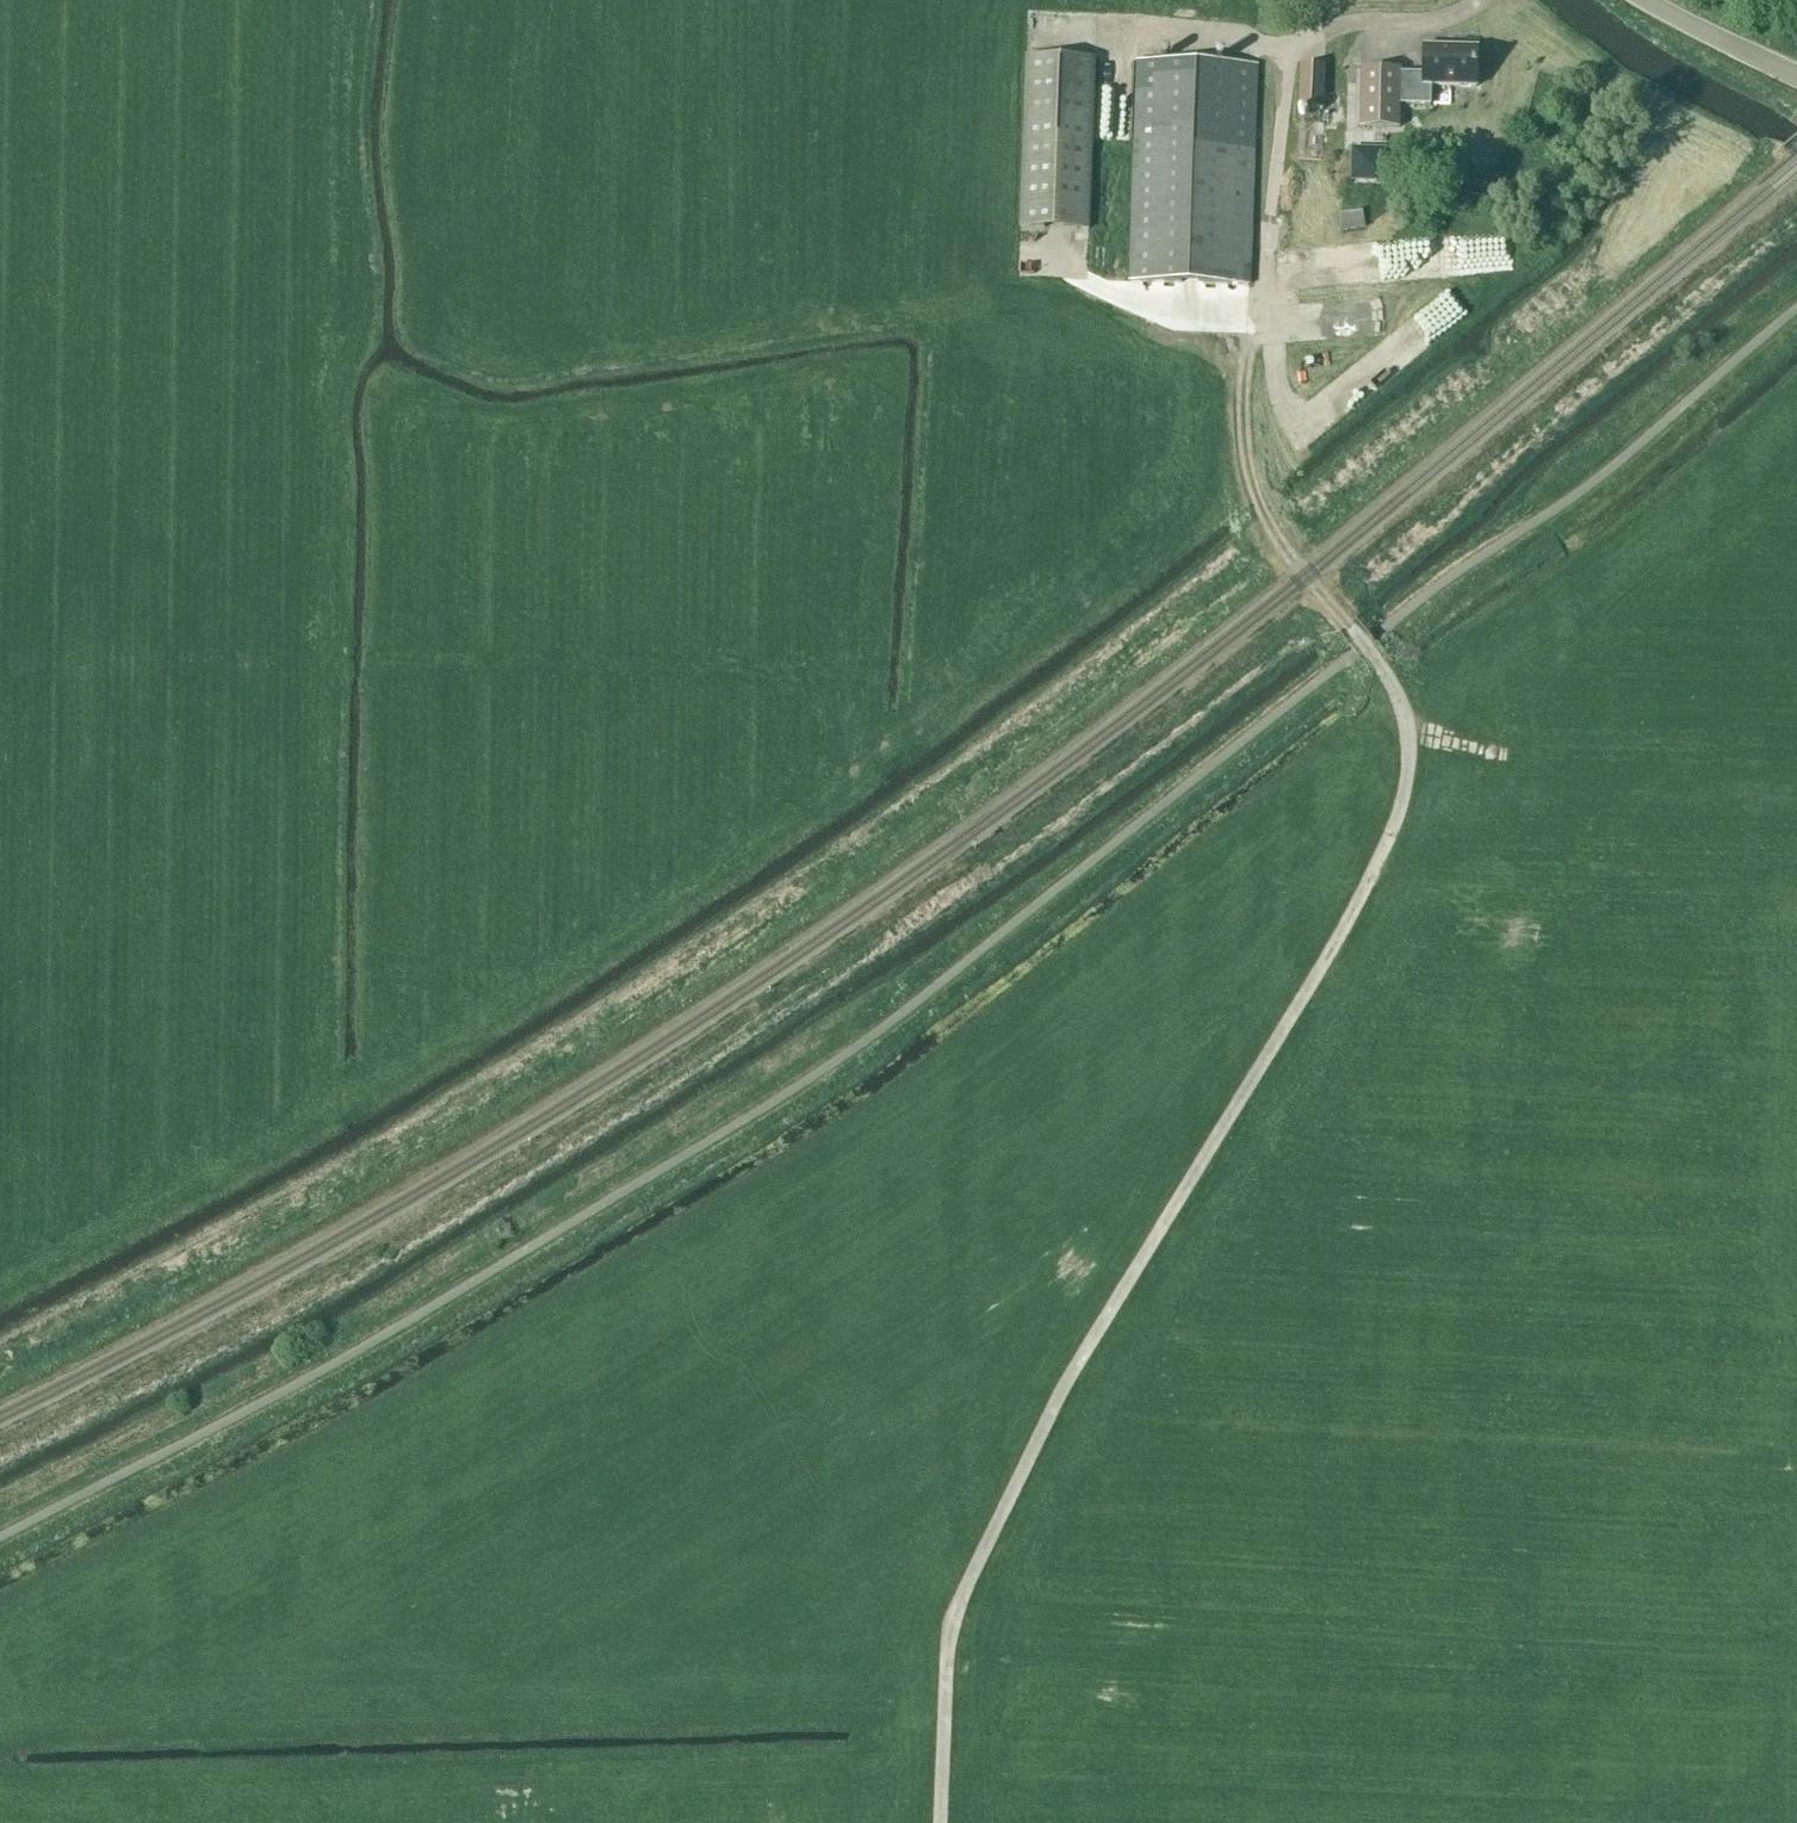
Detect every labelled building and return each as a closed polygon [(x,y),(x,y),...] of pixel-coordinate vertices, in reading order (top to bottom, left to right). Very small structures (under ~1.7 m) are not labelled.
[(1476,87),(1477,48),(1423,47),(1423,74),(1400,73),(1400,70),(1362,70),(1361,127),(1399,128),(1399,105),(1431,105),(1431,86),(1476,87)] [(1020,228),(1089,230),(1095,60),(1026,57),(1020,228)] [(1131,282),(1248,285),(1256,65),(1138,61),(1131,282)] [(1299,111),(1323,111),(1325,66),(1300,66),(1299,111)] [(1122,99),(1125,80),(1098,76),(1095,94),(1122,99)] [(1338,215),(1341,232),(1365,228),(1362,210),(1338,215)] [(1432,336),(1468,314),(1451,287),(1415,309),(1432,336)]
